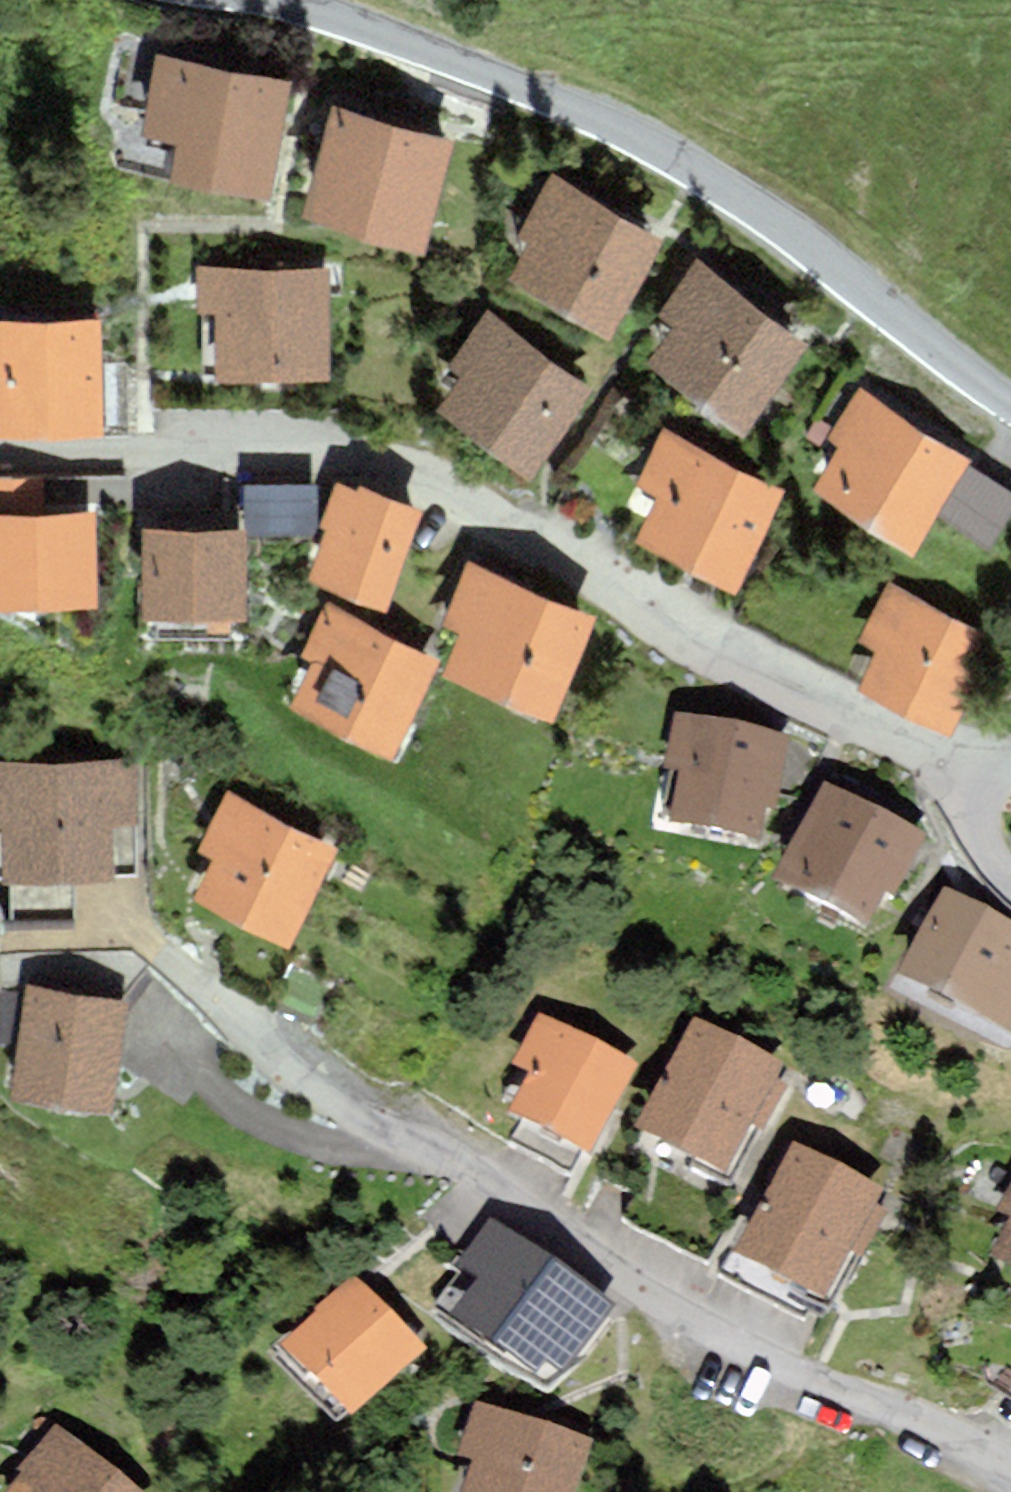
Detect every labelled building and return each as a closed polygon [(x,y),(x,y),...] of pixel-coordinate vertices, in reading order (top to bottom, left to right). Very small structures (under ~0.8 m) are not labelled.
[(293,83),(154,53),(139,138),(177,146),(169,183),(266,205),(293,83)] [(363,242),(392,127),(331,111),(301,226),(363,242)] [(424,257),(454,143),(392,127),(363,242),(424,257)] [(610,341),(663,240),(562,181),(552,175),(517,237),(528,245),(506,288),(610,341)] [(806,348),(696,261),(695,265),(659,318),(673,331),(647,365),(746,439),(806,348)] [(330,383),(329,268),(196,269),(197,314),(215,314),(216,384),(330,383)] [(529,484),(593,392),(487,314),(448,368),(462,377),(437,412),(529,484)] [(100,321),(0,323),(0,441),(102,439),(100,321)] [(816,488),(912,559),(938,517),(969,466),(972,462),(859,388),(829,440),(839,450),(816,488)] [(787,492),(663,429),(635,484),(657,495),(632,543),(735,595),(787,492)] [(938,517),(989,549),(1010,514),(1010,492),(969,466),(938,517)] [(45,513),(43,478),(0,480),(0,515),(45,513)] [(315,485),(244,484),(245,531),(246,534),(314,536),(315,485)] [(306,581),(319,587),(385,616),(426,516),(361,486),(358,493),(346,488),(338,485),(320,527),(328,531),(306,581)] [(97,609),(92,511),(45,513),(0,515),(0,613),(97,609)] [(245,531),(142,530),(142,570),(245,571),(246,534),(245,531)] [(552,725),(596,618),(468,563),(441,626),(461,634),(442,681),(552,725)] [(245,622),(245,571),(142,570),(141,621),(245,622)] [(999,641),(889,583),(857,643),(879,654),(859,692),(947,738),(999,641)] [(390,761),(439,660),(326,606),(300,658),(314,664),(290,713),(390,761)] [(773,808),(788,737),(675,712),(663,766),(678,770),(668,817),(760,837),(767,807),(773,808)] [(0,762),(0,829),(1,829),(3,886),(111,883),(110,826),(138,825),(136,758),(0,762)] [(928,836),(823,781),(774,875),(867,924),(884,891),(895,897),(928,836)] [(340,851),(227,790),(196,854),(213,862),(191,900),(289,950),(340,851)] [(945,886),(898,973),(1010,1035),(1010,922),(945,886)] [(111,1116),(128,1003),(27,988),(10,1101),(111,1116)] [(591,1154),(638,1064),(540,1012),(511,1061),(530,1072),(509,1112),(591,1154)] [(695,1015),(635,1127),(725,1175),(753,1123),(778,1077),(785,1063),(695,1015)] [(789,1083),(778,1077),(753,1123),(764,1129),(789,1083)] [(735,1251),(825,1297),(850,1249),(875,1204),(883,1189),(793,1141),(735,1251)] [(996,1210),(1010,1217),(991,1255),(1010,1266),(1010,1181),(996,1210)] [(875,1204),(850,1249),(863,1256),(888,1210),(875,1204)] [(543,1358),(567,1375),(616,1307),(490,1217),(458,1262),(479,1277),(452,1314),(533,1372),(543,1358)] [(351,1415),(427,1349),(359,1271),(283,1338),(351,1415)] [(474,1399),(457,1452),(472,1457),(460,1491),(576,1491),(593,1439),(474,1399)] [(59,1424),(55,1421),(17,1468),(21,1471),(5,1491),(143,1491),(59,1424)]
